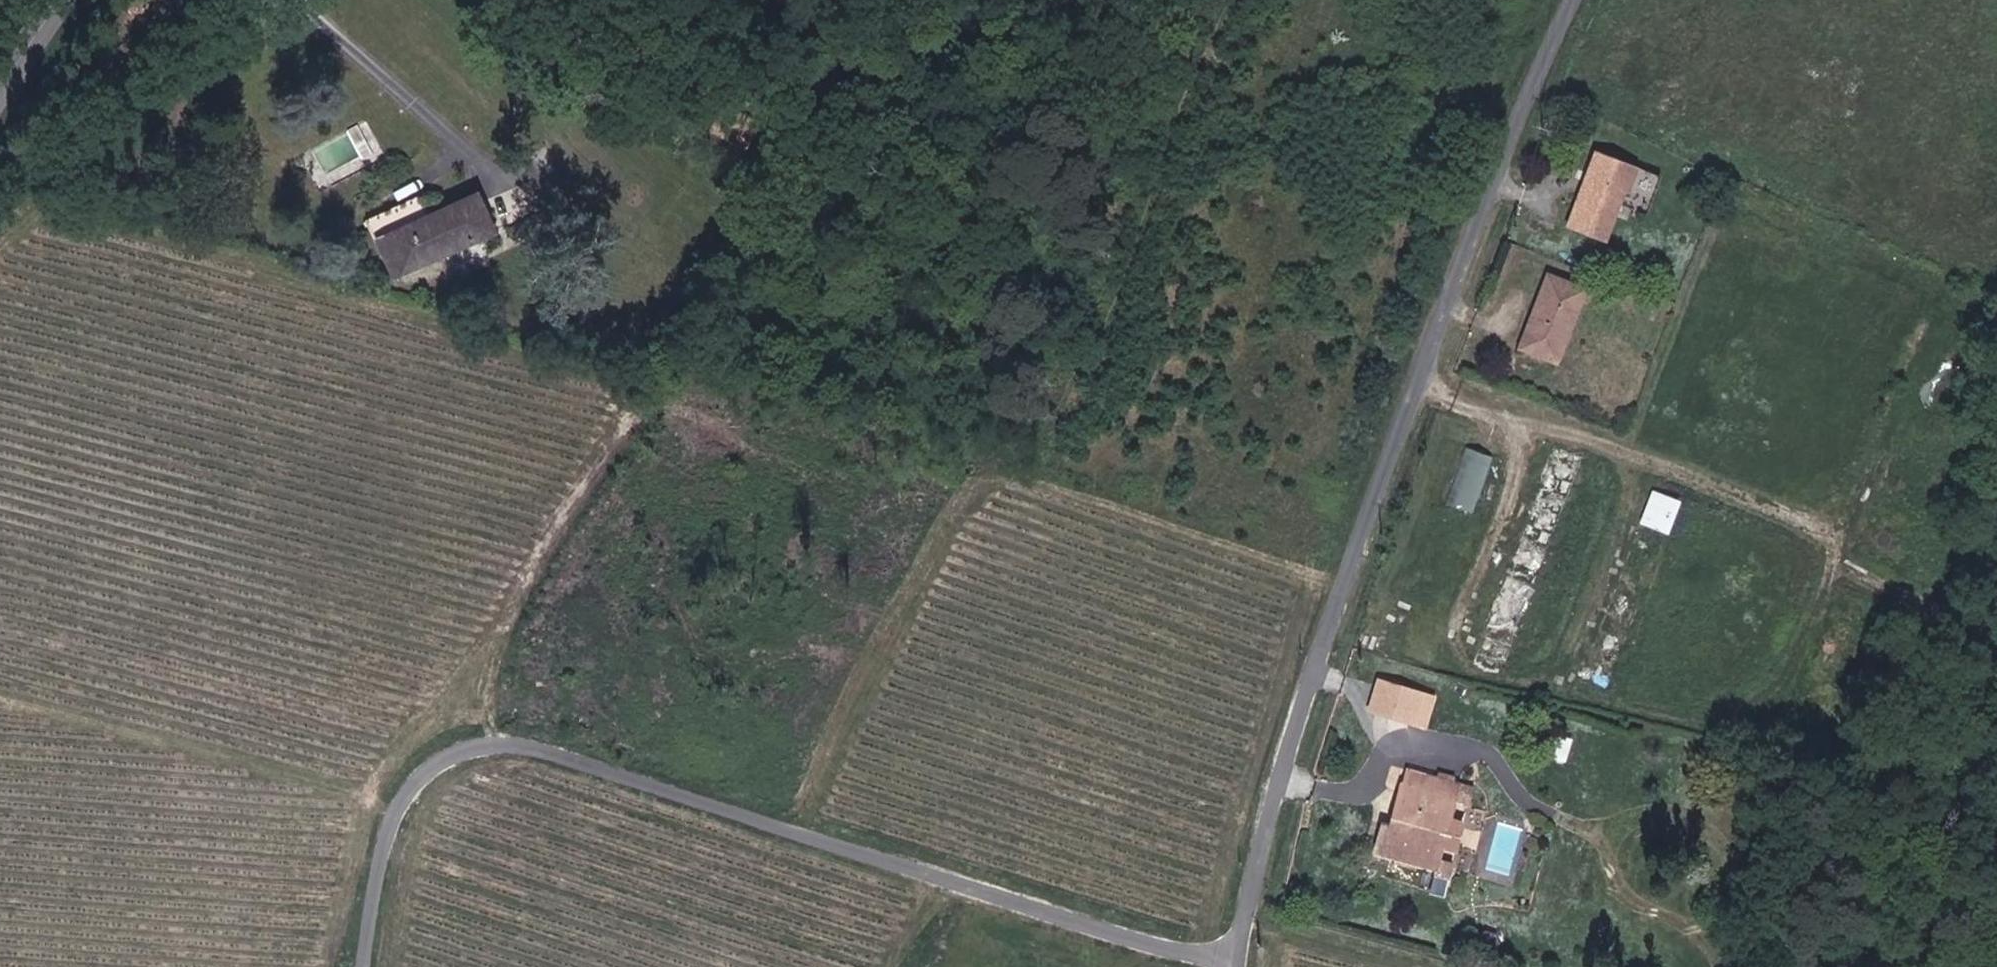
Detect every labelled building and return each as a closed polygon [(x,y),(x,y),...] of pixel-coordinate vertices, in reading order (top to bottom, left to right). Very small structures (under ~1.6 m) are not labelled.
[(1631,158),(1592,142),(1564,214),(1601,228),(1621,175),(1625,177),(1631,158)] [(418,218),(429,211),(419,187),(364,214),(392,273),(404,267),(385,227),(416,213),(418,218)] [(474,189),(429,211),(418,218),(416,213),(385,227),(404,267),(492,225),(474,189)] [(1580,281),(1540,264),(1514,334),(1551,349),(1568,302),(1572,304),(1580,281)] [(1583,454),(1553,443),(1479,650),(1508,661),(1583,454)] [(1471,446),(1451,502),(1477,511),(1497,456),(1471,446)] [(1649,487),(1585,679),(1614,689),(1678,496),(1649,487)] [(1438,693),(1376,675),(1365,710),(1428,729),(1438,693)] [(1449,826),(1457,800),(1461,788),(1408,772),(1404,785),(1385,855),(1436,870),(1442,849),(1449,826)]
